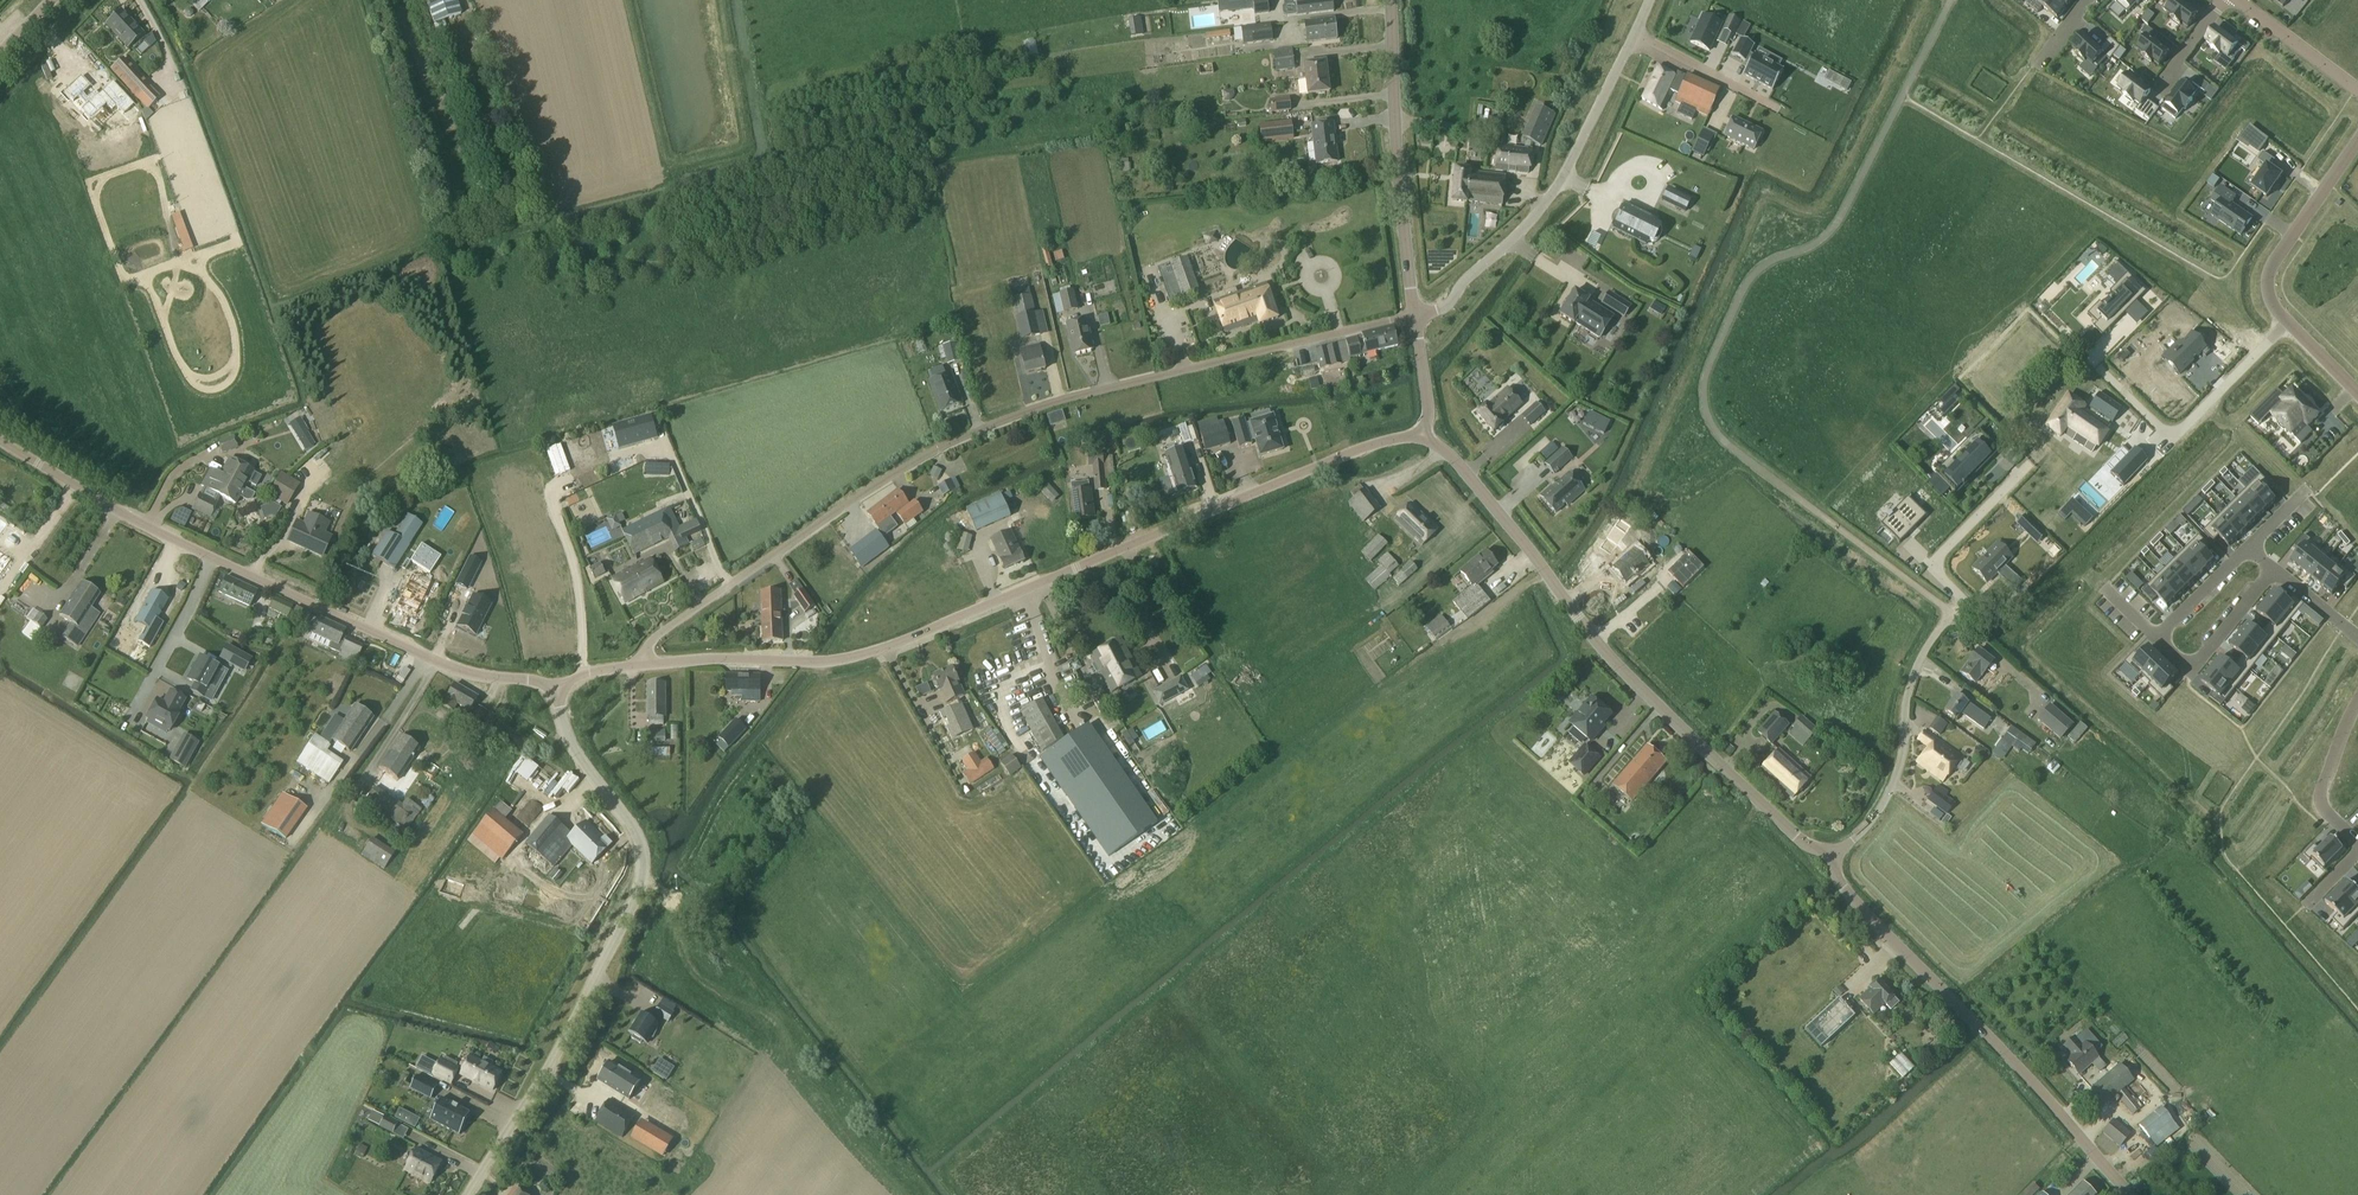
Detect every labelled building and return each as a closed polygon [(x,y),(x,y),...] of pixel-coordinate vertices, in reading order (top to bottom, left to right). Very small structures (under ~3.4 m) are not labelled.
[(434,23),(461,14),(456,0),(426,0),(434,23)] [(1230,10),(1254,8),(1253,0),(1229,0),(1230,10)] [(1254,8),(1254,10),(1269,8),(1268,0),(1253,0),(1254,8)] [(1334,11),(1333,0),(1284,0),(1285,5),(1283,8),(1283,14),(1286,16),(1298,15),(1298,16),(1334,11)] [(2026,4),(2038,13),(2043,7),(2058,18),(2066,7),(2067,8),(2067,7),(2058,0),(2029,0),(2026,4)] [(2115,2),(2127,12),(2131,8),(2136,3),(2138,4),(2142,0),(2117,0),(2115,2)] [(2162,8),(2167,12),(2172,16),(2171,18),(2181,25),(2182,24),(2188,28),(2198,15),(2182,3),(2185,0),(2168,0),(2162,8)] [(106,25),(128,48),(144,33),(122,10),(106,25)] [(1202,11),(1203,25),(1222,24),(1221,10),(1202,11)] [(1702,14),(1689,43),(1710,52),(1723,24),(1702,14)] [(1729,16),(1722,30),(1734,36),(1741,21),(1729,16)] [(1131,36),(1144,34),(1141,17),(1128,19),(1131,36)] [(1335,18),(1306,22),(1308,42),(1338,39),(1335,18)] [(88,20),(79,28),(81,30),(77,33),(82,38),(94,27),(88,20)] [(1743,21),(1740,27),(1748,31),(1750,26),(1743,21)] [(1262,39),(1261,26),(1242,28),(1244,41),(1262,39)] [(2147,37),(2138,49),(2144,54),(2143,56),(2152,63),(2154,61),(2159,66),(2169,53),(2154,42),(2158,35),(2146,26),(2141,33),(2147,37)] [(2216,29),(2206,42),(2212,46),(2211,48),(2220,55),(2221,56),(2222,54),(2233,61),(2242,49),(2245,52),(2250,45),(2236,35),(2232,41),(2216,29)] [(1231,37),(1230,31),(1206,34),(1207,41),(1231,37)] [(2084,35),(2073,47),(2078,52),(2076,54),(2085,62),(2086,62),(2087,60),(2097,69),(2107,58),(2110,61),(2114,56),(2121,47),(2110,38),(2099,50),(2084,35)] [(1783,70),(1782,70),(1777,67),(1781,61),(1773,57),(1770,63),(1755,55),(1754,55),(1753,56),(1749,54),(1753,45),(1754,46),(1754,45),(1741,38),(1741,39),(1733,54),(1732,54),(1732,55),(1745,62),(1745,61),(1745,60),(1750,63),(1743,75),(1744,75),(1772,90),(1783,70)] [(1293,48),(1274,51),(1277,72),(1296,69),(1293,48)] [(123,59),(112,69),(139,97),(150,87),(123,59)] [(488,62),(481,64),(483,70),(490,68),(488,62)] [(1305,64),(1307,80),(1328,78),(1326,62),(1305,64)] [(1709,116),(1720,91),(1677,71),(1675,76),(1658,67),(1643,99),(1663,110),(1672,91),(1679,94),(1675,101),(1709,116)] [(82,74),(65,90),(91,117),(107,101),(113,108),(116,105),(124,113),(134,102),(113,80),(100,92),(82,74)] [(2127,74),(2117,87),(2119,89),(2125,93),(2124,95),(2134,103),(2135,101),(2141,105),(2146,99),(2151,92),(2129,76),(2127,74)] [(2198,77),(2193,83),(2205,92),(2210,86),(2198,77)] [(1328,78),(1307,80),(1300,81),(1301,93),(1303,94),(1308,94),(1309,94),(1330,92),(1328,78)] [(1848,80),(1844,87),(1850,91),(1854,83),(1848,80)] [(2166,105),(2163,110),(2175,119),(2179,115),(2183,109),(2185,110),(2193,100),(2191,99),(2195,93),(2183,83),(2166,105)] [(1290,98),(1271,101),(1273,112),(1291,110),(1290,98)] [(2141,105),(2137,111),(2149,120),(2158,108),(2146,99),(2141,105)] [(1516,147),(1499,145),(1495,170),(1529,173),(1533,148),(1529,148),(1532,142),(1541,146),(1555,115),(1539,108),(1526,140),(1527,140),(1524,149),(1516,148),(1516,147)] [(1754,150),(1762,132),(1734,118),(1725,136),(1754,150)] [(1258,141),(1292,140),(1291,122),(1258,123),(1258,141)] [(1312,125),(1317,164),(1338,161),(1334,123),(1312,125)] [(2250,143),(2249,145),(2259,153),(2268,142),(2250,128),(2245,135),(2250,138),(2250,143)] [(1714,136),(1703,130),(1692,152),(1703,157),(1714,136)] [(2267,166),(2252,187),(2267,197),(2272,190),(2273,189),(2277,183),(2277,182),(2282,176),(2270,168),(2275,160),(2264,152),(2258,160),(2267,166)] [(1457,169),(1453,201),(1467,203),(1467,201),(1503,205),(1506,176),(1471,172),(1471,170),(1457,169)] [(2214,188),(2220,180),(2213,175),(2207,183),(2214,188)] [(2218,205),(2211,215),(2241,235),(2252,218),(2231,204),(2236,197),(2221,187),(2211,200),(2218,205)] [(1681,194),(1675,207),(1685,212),(1692,199),(1681,194)] [(1659,220),(1645,213),(1644,212),(1643,211),(1642,210),(1640,210),(1639,210),(1626,204),(1622,212),(1620,212),(1619,213),(1618,213),(1617,214),(1617,215),(1617,216),(1617,217),(1616,217),(1617,218),(1617,219),(1617,220),(1613,228),(1627,235),(1627,236),(1629,237),(1630,238),(1631,238),(1633,238),(1646,245),(1659,220)] [(2103,255),(2107,250),(2101,244),(2096,248),(2103,255)] [(1158,268),(1170,303),(1200,292),(1187,257),(1158,268)] [(2128,274),(2087,314),(2097,324),(2093,327),(2102,336),(2146,292),(2128,274)] [(1227,297),(1215,302),(1227,333),(1260,321),(1261,324),(1280,317),(1268,283),(1238,293),(1236,287),(1225,291),(1227,297)] [(1071,291),(1061,293),(1059,293),(1059,294),(1064,313),(1079,310),(1078,308),(1074,290),(1071,291)] [(1575,323),(1600,338),(1614,316),(1589,300),(1589,299),(1575,291),(1569,300),(1566,305),(1560,315),(1574,324),(1575,323)] [(1032,295),(1013,299),(1022,339),(1042,334),(1037,312),(1036,312),(1032,295)] [(1623,301),(1616,311),(1625,317),(1632,306),(1623,301)] [(1666,308),(1655,301),(1649,309),(1661,316),(1666,308)] [(1087,320),(1068,324),(1075,354),(1094,350),(1087,320)] [(1346,340),(1347,341),(1351,358),(1362,355),(1362,354),(1398,345),(1394,327),(1363,334),(1363,336),(1346,340)] [(2090,332),(2082,340),(2090,348),(2098,340),(2090,332)] [(2201,353),(2205,356),(2209,352),(2191,334),(2181,345),(2183,347),(2170,360),(2182,372),(2201,353)] [(923,337),(915,340),(919,352),(927,349),(923,337)] [(2223,361),(2232,352),(2220,341),(2211,349),(2223,361)] [(944,345),(948,362),(948,364),(962,362),(957,342),(944,345)] [(1021,349),(1023,359),(1026,373),(1046,368),(1043,354),(1040,345),(1021,349)] [(1338,346),(1317,351),(1321,369),(1342,364),(1338,346)] [(2125,349),(2117,356),(2123,362),(2130,355),(2125,349)] [(929,371),(932,379),(929,380),(941,411),(963,402),(952,372),(946,374),(943,366),(929,371)] [(1316,374),(1315,367),(1301,370),(1302,376),(1316,374)] [(1317,377),(1309,378),(1311,390),(1320,388),(1317,377)] [(1488,404),(1477,413),(1494,432),(1499,427),(1500,429),(1504,426),(1503,424),(1504,423),(1503,421),(1505,420),(1504,419),(1507,416),(1508,417),(1523,404),(1508,388),(1489,405),(1488,404)] [(1940,412),(1957,395),(1950,388),(1934,405),(1940,412)] [(2278,389),(2250,417),(2259,425),(2271,414),(2278,422),(2277,423),(2278,424),(2278,426),(2279,427),(2280,428),(2281,429),(2282,430),(2283,431),(2285,432),(2286,432),(2288,431),(2301,444),(2313,432),(2308,427),(2318,416),(2308,406),(2308,405),(2305,402),(2304,401),(2293,391),(2287,398),(2278,389)] [(2070,397),(2047,429),(2060,437),(2063,433),(2091,453),(2109,427),(2108,426),(2110,423),(2111,424),(2121,409),(2099,393),(2088,408),(2090,409),(2088,412),(2085,410),(2086,408),(2070,397)] [(1531,407),(1540,417),(1546,412),(1537,402),(1531,407)] [(1583,424),(1604,435),(1610,422),(1589,411),(1583,424)] [(1246,419),(1233,423),(1241,448),(1253,444),(1252,441),(1257,440),(1262,456),(1284,450),(1274,416),(1272,417),(1270,412),(1253,417),(1255,422),(1247,424),(1246,419)] [(621,446),(658,435),(651,415),(615,426),(621,446)] [(288,423),(304,450),(315,443),(299,416),(288,423)] [(1218,418),(1199,424),(1207,451),(1232,444),(1225,421),(1219,423),(1218,418)] [(2016,424),(2013,428),(2015,430),(2014,431),(2020,437),(2025,432),(2019,426),(2018,426),(2016,424)] [(1173,476),(1179,494),(1197,488),(1187,458),(1184,448),(1183,444),(1190,442),(1186,428),(1161,436),(1170,463),(1169,464),(1169,465),(1166,466),(1170,478),(1173,476)] [(1953,458),(1940,471),(1951,481),(1947,485),(1954,493),(1978,468),(1980,470),(1992,458),(1980,446),(1987,438),(1978,429),(1969,438),(1971,440),(1961,450),(1965,454),(1957,462),(1953,458)] [(219,443),(222,453),(238,447),(234,437),(219,443)] [(2066,485),(2081,466),(2045,439),(2030,459),(2066,485)] [(1573,458),(1563,447),(1545,463),(1555,474),(1573,458)] [(1552,455),(1545,448),(1540,452),(1546,460),(1552,455)] [(2133,448),(2114,467),(2127,481),(2146,462),(2133,448)] [(1104,452),(1094,453),(1088,453),(1089,466),(1094,466),(1096,490),(1107,489),(1107,488),(1106,475),(1104,452)] [(221,474),(245,487),(254,471),(230,458),(221,474),(218,472),(221,474)] [(931,473),(939,477),(942,470),(934,466),(931,473)] [(2225,468),(2220,473),(2224,477),(2229,472),(2225,468)] [(218,472),(211,469),(202,485),(236,503),(240,496),(241,496),(246,499),(249,499),(251,499),(252,497),(255,493),(255,494),(255,493),(245,487),(221,474),(218,472)] [(287,504),(299,485),(282,473),(269,494),(282,501),(287,504)] [(1552,486),(1541,496),(1556,513),(1566,504),(1567,506),(1585,490),(1570,473),(1553,488),(1552,486)] [(2261,475),(2255,481),(2259,485),(2259,484),(2266,491),(2271,485),(2261,475)] [(956,489),(951,479),(938,486),(943,496),(956,489)] [(2212,481),(2207,486),(2211,490),(2216,485),(2212,481)] [(2247,488),(2246,489),(2266,510),(2276,501),(2266,491),(2259,484),(2259,485),(2255,481),(2247,488)] [(1041,491),(1048,499),(1056,492),(1048,484),(1041,491)] [(2207,486),(2202,491),(2206,495),(2211,490),(2207,486)] [(1364,521),(1380,507),(1363,488),(1347,502),(1364,521)] [(2246,489),(2237,498),(2257,519),(2266,510),(2246,489)] [(899,490),(888,498),(898,511),(897,512),(906,524),(923,512),(915,501),(910,505),(908,503),(909,503),(899,490)] [(1090,490),(1073,492),(1076,519),(1091,517),(1089,501),(1092,501),(1090,490)] [(218,502),(217,501),(201,493),(193,509),(210,517),(218,502)] [(1002,493),(966,508),(977,532),(1012,516),(1002,493)] [(2199,496),(2183,511),(2188,516),(2204,501),(2199,496)] [(898,511),(888,498),(868,513),(885,536),(898,527),(891,517),(897,512),(898,511)] [(2237,498),(2228,507),(2248,528),(2257,519),(2237,498)] [(1915,499),(1888,530),(1906,543),(1932,514),(1915,499)] [(8,511),(10,507),(0,501),(0,505),(8,511)] [(279,506),(270,501),(268,505),(260,507),(264,519),(271,516),(275,518),(282,507),(279,506)] [(1411,503),(1395,519),(1423,545),(1438,529),(1411,503)] [(2075,507),(2068,513),(2082,527),(2088,520),(2075,507)] [(2228,507),(2219,516),(2239,537),(2248,528),(2228,507)] [(682,532),(680,528),(670,508),(662,511),(674,536),(682,532)] [(674,536),(662,511),(623,529),(635,555),(674,536)] [(617,516),(620,523),(626,520),(622,513),(617,516)] [(296,525),(289,542),(321,556),(330,537),(323,534),(328,524),(308,515),(302,528),(296,525)] [(2031,536),(2038,529),(2025,515),(2017,523),(2031,536)] [(2187,522),(2180,515),(2165,530),(2170,535),(2180,525),(2182,527),(2187,522)] [(2219,516),(2210,525),(2214,529),(2213,530),(2220,536),(2230,546),(2239,537),(2219,516)] [(680,528),(682,532),(685,537),(702,529),(697,519),(680,528)] [(2210,525),(2204,531),(2214,541),(2220,536),(2213,530),(2214,529),(2210,525)] [(1615,575),(1619,580),(1620,579),(1625,585),(1636,576),(1637,578),(1651,566),(1635,548),(1631,551),(1622,540),(1626,534),(1615,526),(1607,537),(1618,545),(1627,555),(1611,569),(1616,575),(1615,575)] [(596,537),(598,536),(594,528),(585,532),(591,545),(598,541),(596,537)] [(1001,559),(1005,569),(1025,560),(1021,550),(1020,550),(1011,530),(992,539),(1001,559)] [(387,531),(372,555),(395,570),(411,546),(387,531)] [(961,532),(956,549),(967,552),(972,535),(961,532)] [(2346,538),(2341,532),(2338,535),(2342,541),(2346,538)] [(2161,534),(2156,539),(2159,542),(2164,537),(2161,534)] [(883,553),(869,535),(849,550),(862,568),(883,553)] [(1379,535),(1362,552),(1372,561),(1388,544),(1379,535)] [(2199,535),(2193,541),(2197,545),(2198,544),(2205,551),(2210,546),(2199,535)] [(2304,535),(2295,546),(2301,551),(2307,544),(2311,540),(2304,535)] [(691,543),(695,551),(706,545),(702,538),(691,543)] [(2346,538),(2342,541),(2347,547),(2351,543),(2346,538)] [(2156,539),(2151,544),(2154,547),(2159,542),(2156,539)] [(2193,541),(2184,550),(2205,571),(2215,561),(2205,551),(2198,544),(2197,545),(2193,541)] [(2301,551),(2292,562),(2302,571),(2317,552),(2307,544),(2301,551)] [(2147,548),(2141,553),(2145,556),(2150,551),(2147,548)] [(1982,564),(1975,571),(1984,580),(1992,573),(2008,589),(2017,581),(2002,567),(2009,560),(2002,553),(1999,555),(1992,549),(1980,561),(1982,564)] [(1,575),(13,558),(0,550),(0,574),(1,575)] [(2184,550),(2175,559),(2196,579),(2205,571),(2184,550)] [(1472,586),(1453,601),(1456,604),(1462,611),(1465,608),(1471,616),(1472,617),(1491,602),(1475,582),(1497,565),(1486,551),(1461,572),(1472,586)] [(2317,552),(2302,571),(2312,579),(2327,560),(2317,552)] [(652,557),(612,578),(626,603),(665,583),(652,557)] [(480,564),(469,559),(461,576),(471,581),(480,564)] [(2175,559),(2166,568),(2187,588),(2196,579),(2175,559)] [(2327,560),(2312,579),(2322,587),(2337,568),(2327,560)] [(1418,569),(1412,562),(1394,579),(1400,586),(1418,569)] [(1383,565),(1366,580),(1375,590),(1392,576),(1383,565)] [(601,567),(590,573),(593,579),(604,573),(601,567)] [(2166,568),(2157,577),(2177,597),(2187,588),(2166,568)] [(2337,568),(2322,587),(2332,595),(2341,584),(2347,577),(2347,576),(2337,568)] [(2347,577),(2341,584),(2347,589),(2356,577),(2350,572),(2347,576),(2347,577)] [(412,573),(405,588),(401,597),(397,606),(416,615),(432,582),(412,573)] [(219,591),(251,606),(258,591),(226,576),(219,591)] [(2157,577),(2148,585),(2152,590),(2151,590),(2158,597),(2168,607),(2177,597),(2157,577)] [(60,615),(73,623),(63,637),(78,646),(100,613),(92,607),(101,593),(82,581),(60,615)] [(2144,585),(2140,581),(2135,587),(2138,590),(2144,585)] [(2148,585),(2142,591),(2153,602),(2158,597),(2151,590),(2152,590),(2148,585)] [(804,589),(794,596),(805,612),(815,605),(804,589)] [(137,641),(149,648),(163,623),(157,619),(168,599),(151,590),(135,620),(146,626),(137,641)] [(781,591),(761,592),(763,641),(783,640),(781,591)] [(2275,591),(2266,601),(2284,617),(2293,606),(2293,605),(2288,601),(2275,591)] [(465,612),(460,622),(478,630),(493,600),(475,592),(468,605),(464,612),(465,612)] [(2293,596),(2288,601),(2293,605),(2293,606),(2299,611),(2304,605),(2293,596)] [(293,606),(275,597),(269,608),(288,617),(293,606)] [(2266,601),(2257,612),(2271,623),(2276,627),(2276,626),(2284,617),(2266,601)] [(24,633),(34,640),(41,629),(48,620),(39,613),(33,622),(31,621),(24,633)] [(1426,626),(1436,640),(1451,628),(1441,615),(1426,626)] [(2324,621),(2317,615),(2312,620),(2319,626),(2324,621)] [(319,617),(312,633),(332,642),(329,648),(340,652),(339,654),(356,662),(364,645),(343,636),(346,629),(319,617)] [(2271,623),(2266,629),(2278,638),(2283,632),(2276,626),(2276,627),(2271,623)] [(2248,624),(2239,635),(2258,649),(2266,639),(2267,639),(2262,635),(2248,624)] [(2266,629),(2262,635),(2267,639),(2266,639),(2272,644),(2278,638),(2266,629)] [(2239,635),(2231,646),(2244,656),(2249,660),(2250,660),(2258,649),(2239,635)] [(1121,638),(1092,654),(1112,692),(1141,676),(1121,638)] [(133,652),(144,658),(148,651),(137,645),(133,652)] [(251,659),(227,646),(220,658),(244,671),(251,659)] [(2134,664),(2130,668),(2139,676),(2140,677),(2142,675),(2160,656),(2149,646),(2140,657),(2134,663),(2134,664)] [(1993,661),(1978,649),(1969,661),(1970,662),(1962,672),(1975,682),(1981,675),(1982,676),(1993,661)] [(144,658),(133,652),(132,651),(128,658),(140,665),(144,658)] [(2134,652),(2125,662),(2126,664),(2130,668),(2134,664),(2134,663),(2140,657),(2134,652)] [(218,667),(200,656),(187,679),(195,683),(191,690),(205,698),(209,690),(206,689),(218,667)] [(2160,656),(2142,675),(2150,683),(2151,684),(2169,665),(2160,656)] [(2244,656),(2239,662),(2251,671),(2256,665),(2250,660),(2249,660),(2244,656)] [(2221,657),(2211,669),(2232,686),(2241,675),(2242,674),(2235,668),(2221,657)] [(2239,662),(2235,668),(2242,674),(2241,675),(2246,678),(2251,671),(2239,662)] [(2150,683),(2148,685),(2158,694),(2162,690),(2162,691),(2169,684),(2179,674),(2169,665),(2151,684),(2150,683)] [(1198,687),(1212,678),(1204,666),(1190,675),(1198,687)] [(953,667),(935,676),(936,678),(934,679),(933,682),(935,686),(938,687),(939,686),(946,703),(965,694),(953,667)] [(2211,669),(2201,681),(2215,692),(2222,698),(2223,697),(2232,686),(2211,669)] [(728,674),(727,691),(733,691),(733,695),(744,695),(744,700),(760,701),(761,675),(728,674)] [(2275,683),(2269,677),(2264,683),(2271,688),(2275,683)] [(1150,692),(1158,704),(1178,692),(1171,680),(1150,692)] [(921,695),(931,691),(927,682),(917,687),(921,695)] [(649,683),(649,716),(650,716),(650,724),(664,724),(664,716),(666,716),(665,683),(649,683)] [(477,696),(457,684),(450,697),(446,704),(453,709),(457,702),(470,709),(477,696)] [(2162,690),(2158,694),(2164,700),(2174,689),(2169,684),(2162,691),(2162,690)] [(2136,689),(2132,692),(2138,697),(2141,694),(2136,689)] [(185,699),(170,691),(166,699),(167,700),(165,704),(157,700),(146,718),(169,731),(179,712),(178,711),(185,699)] [(2215,692),(2211,698),(2222,707),(2227,701),(2223,697),(2222,698),(2215,692)] [(1957,694),(1945,711),(1957,719),(1961,713),(1966,717),(1967,716),(1984,729),(1991,719),(1968,703),(1969,702),(1957,694)] [(1580,717),(1573,726),(1591,741),(1600,731),(1598,729),(1611,714),(1592,697),(1577,714),(1580,717)] [(1043,699),(1021,711),(1043,751),(1065,739),(1043,699)] [(2242,709),(2249,715),(2257,707),(2249,700),(2242,709)] [(195,710),(209,715),(212,708),(197,703),(195,710)] [(321,738),(315,734),(297,761),(330,783),(343,763),(325,751),(329,744),(332,740),(351,752),(373,718),(355,705),(347,717),(336,734),(327,728),(321,738)] [(486,711),(478,706),(469,720),(477,725),(486,711)] [(2072,725),(2050,706),(2038,719),(2060,739),(2072,725)] [(496,717),(488,712),(477,730),(485,735),(496,717)] [(1776,713),(1758,732),(1768,741),(1771,743),(1788,724),(1776,713)] [(1792,727),(1794,729),(1808,741),(1818,730),(1802,716),(1792,727)] [(1939,718),(1932,730),(1940,735),(1948,724),(1939,718)] [(720,738),(728,745),(731,747),(747,729),(737,720),(720,738)] [(2080,722),(2067,736),(2074,743),(2087,729),(2080,722)] [(1088,725),(1069,739),(1041,758),(1040,758),(1109,857),(1158,823),(1089,724),(1088,724),(1089,725),(1088,725)] [(2008,726),(1992,753),(2003,760),(2011,745),(2028,755),(2036,742),(2008,726)] [(1112,739),(1119,751),(1138,739),(1131,727),(1112,739)] [(649,730),(649,745),(666,745),(666,730),(649,730)] [(1918,762),(1943,780),(1953,766),(1955,767),(1957,767),(1961,763),(1960,760),(1958,759),(1960,756),(1925,731),(1920,739),(1930,746),(1918,762)] [(197,743),(184,735),(170,760),(183,768),(197,743)] [(401,736),(379,768),(398,780),(419,748),(401,736)] [(1599,757),(1585,745),(1570,763),(1584,775),(1599,757)] [(670,747),(651,746),(650,756),(670,756),(670,747)] [(1648,746),(1614,785),(1632,801),(1666,762),(1648,746)] [(1810,778),(1778,749),(1761,769),(1780,786),(1782,785),(1785,788),(1785,790),(1793,798),(1810,778)] [(1001,763),(1010,775),(1022,767),(1013,755),(1001,763)] [(988,758),(970,770),(963,774),(970,784),(995,768),(988,758)] [(1937,784),(1926,800),(1946,814),(1955,802),(1945,795),(1947,791),(1937,784)] [(365,802),(373,808),(381,813),(388,818),(386,821),(398,828),(400,826),(407,830),(417,816),(422,809),(406,799),(402,805),(375,787),(365,802)] [(286,840),(308,808),(282,792),(261,824),(286,840)] [(428,794),(421,804),(428,808),(435,799),(428,794)] [(506,801),(487,829),(532,861),(551,833),(506,801)] [(560,864),(587,882),(595,871),(591,868),(600,856),(598,854),(604,846),(583,832),(560,864)] [(371,838),(361,855),(384,870),(394,853),(371,838)] [(2320,850),(2313,856),(2314,857),(2325,868),(2344,849),(2331,838),(2320,850)] [(2314,845),(2304,855),(2310,861),(2314,857),(2313,856),(2320,850),(2314,845)] [(2337,892),(2355,910),(2357,907),(2357,891),(2347,880),(2337,892)] [(2305,895),(2299,889),(2293,894),(2300,901),(2305,895)] [(2337,892),(2326,903),(2338,915),(2345,921),(2345,920),(2355,910),(2337,892)] [(2338,915),(2333,920),(2343,930),(2349,924),(2345,920),(2345,921),(2338,915)] [(2357,943),(2357,940),(2354,936),(2347,943),(2353,949),(2357,943)] [(1860,998),(1874,1014),(1885,1003),(1891,1009),(1899,1002),(1894,997),(1894,996),(1878,979),(1870,987),(1871,988),(1860,998)] [(1805,1029),(1822,1047),(1855,1016),(1839,998),(1821,1015),(1805,1029)] [(673,1012),(660,1004),(660,1003),(654,1014),(668,1023),(675,1012),(673,1012)] [(659,1024),(642,1013),(636,1022),(635,1021),(633,1025),(634,1026),(630,1032),(634,1035),(632,1038),(641,1043),(643,1041),(647,1043),(651,1037),(654,1038),(658,1028),(657,1028),(659,1024)] [(2063,1048),(2071,1055),(2066,1060),(2079,1075),(2098,1058),(2085,1043),(2082,1045),(2075,1037),(2063,1048)] [(1900,1053),(1889,1064),(1903,1078),(1914,1068),(1900,1053)] [(482,1063),(470,1057),(462,1074),(493,1090),(502,1073),(490,1067),(493,1062),(485,1058),(482,1063)] [(599,1080),(630,1099),(641,1081),(610,1062),(599,1080)] [(457,1072),(439,1063),(430,1081),(448,1090),(458,1071),(457,1070),(457,1072)] [(675,1068),(667,1063),(659,1076),(667,1081),(675,1068)] [(2121,1065),(2092,1089),(2105,1104),(2117,1094),(2134,1114),(2141,1108),(2124,1088),(2134,1080),(2121,1065)] [(438,1086),(417,1075),(410,1088),(431,1099),(438,1086)] [(471,1113),(441,1098),(430,1119),(460,1134),(471,1113)] [(610,1099),(596,1121),(622,1138),(636,1114),(610,1099)] [(2173,1121),(2161,1106),(2139,1124),(2151,1138),(2173,1121)] [(398,1124),(383,1116),(378,1126),(393,1134),(398,1124)] [(411,1117),(408,1124),(415,1128),(419,1121),(411,1117)] [(628,1138),(661,1156),(672,1136),(639,1118),(628,1138)] [(2115,1118),(2103,1132),(2120,1147),(2132,1133),(2115,1118)] [(359,1143),(355,1152),(365,1157),(369,1148),(359,1143)] [(417,1149),(406,1170),(432,1183),(442,1162),(417,1149)] [(2082,1182),(2070,1194),(2095,1194),(2082,1182)] [(510,1194),(528,1194),(516,1186),(510,1194)]
